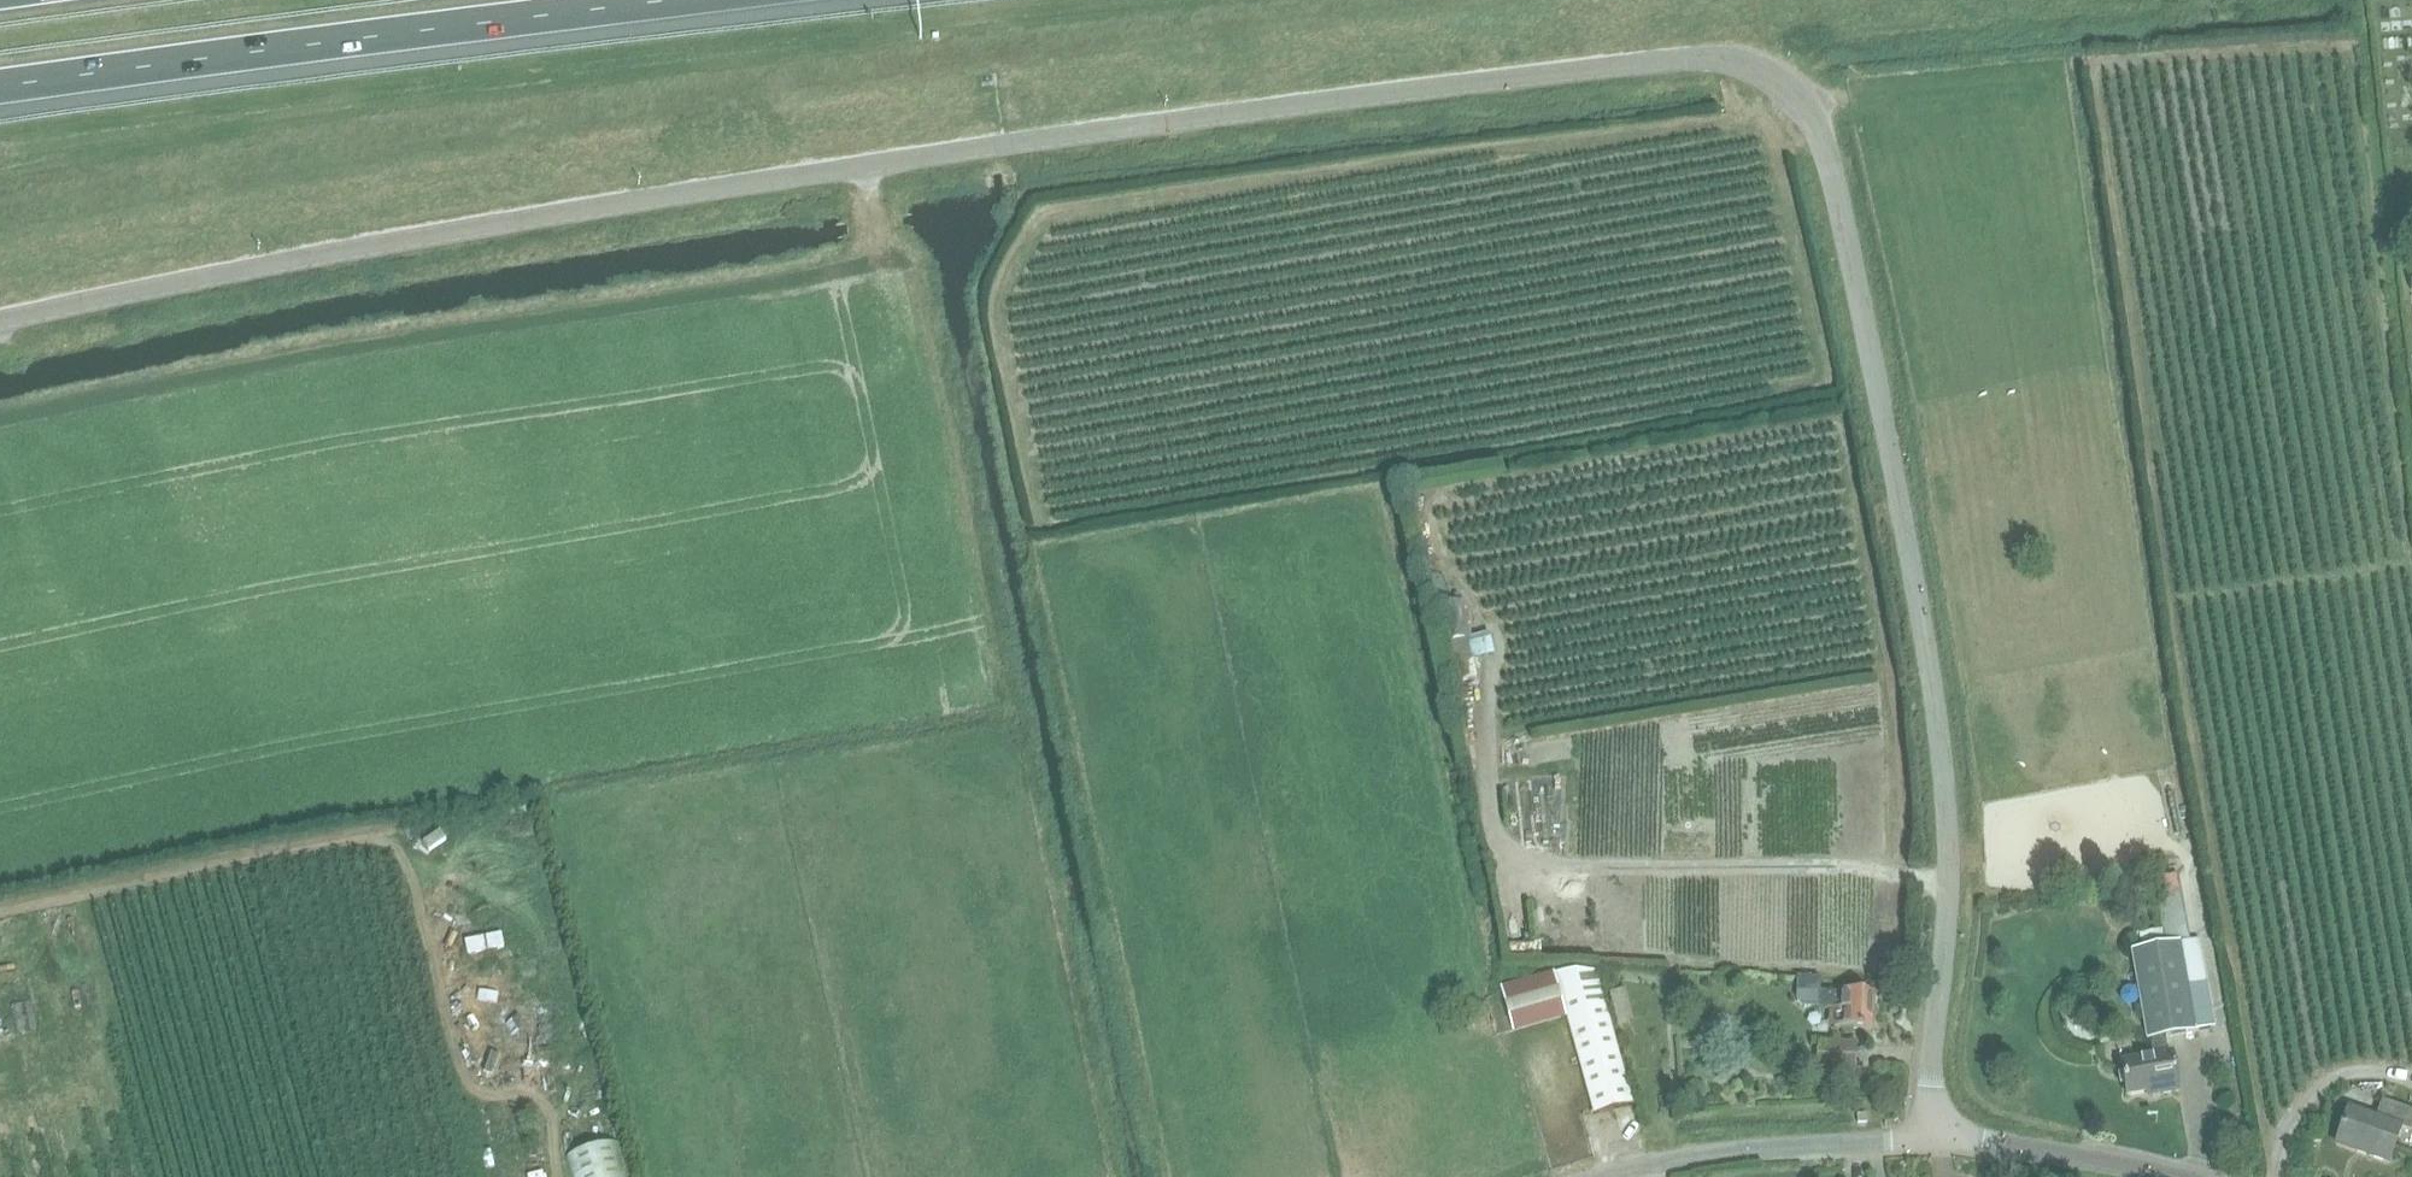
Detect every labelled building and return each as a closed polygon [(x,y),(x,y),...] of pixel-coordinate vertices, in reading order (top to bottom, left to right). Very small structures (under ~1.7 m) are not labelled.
[(1472,638),(1462,601),(1432,609),(1442,645),(1441,645),(1452,685),(1478,678),(1473,661),(1495,655),(1489,634),(1472,638)] [(2178,875),(2154,879),(2157,895),(2181,891),(2178,875)] [(2180,944),(2190,942),(2181,891),(2157,895),(2165,939),(2142,943),(2143,950),(2132,952),(2148,1040),(2151,1039),(2166,1037),(2195,1032),(2195,1031),(2214,1028),(2207,985),(2188,988),(2180,944)] [(465,948),(501,946),(500,931),(464,933),(465,948)] [(1537,940),(1510,943),(1511,952),(1538,950),(1537,940)] [(1607,967),(1606,981),(1622,981),(1623,968),(1607,967)] [(1566,1018),(1593,1115),(1633,1104),(1596,973),(1506,976),(1521,1031),(1566,1018)] [(1874,995),(1820,992),(1821,979),(1797,978),(1797,991),(1797,1001),(1804,1008),(1818,1009),(1835,1010),(1835,1029),(1873,1031),(1874,995)] [(519,1043),(515,1018),(503,1020),(507,1045),(519,1043)] [(2169,1055),(2166,1037),(2151,1039),(2154,1057),(2122,1063),(2127,1096),(2156,1091),(2157,1096),(2178,1092),(2171,1054),(2169,1055)] [(1855,1073),(1856,1044),(1818,1043),(1817,1071),(1855,1073)] [(2411,1128),(2411,1111),(2382,1101),(2376,1118),(2349,1109),(2337,1143),(2369,1154),(2368,1156),(2389,1164),(2401,1128),(2411,1131),(2411,1128)] [(575,1176),(626,1176),(617,1144),(570,1156),(575,1176)]
